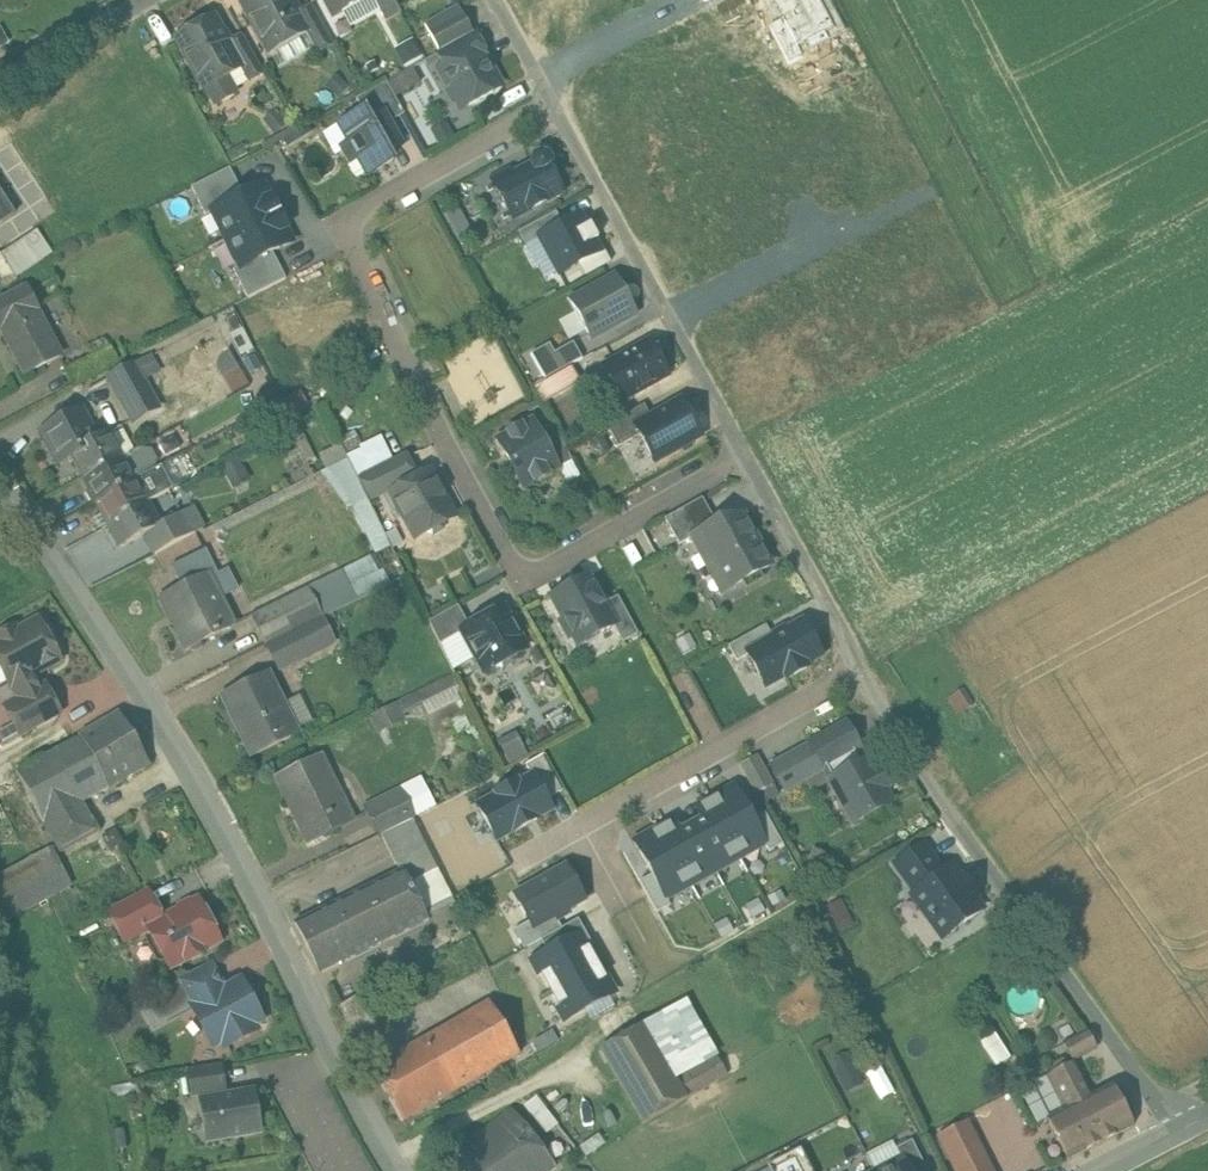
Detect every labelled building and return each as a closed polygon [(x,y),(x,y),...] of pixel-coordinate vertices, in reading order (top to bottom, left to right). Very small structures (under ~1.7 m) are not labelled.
[(288,0),(246,0),(246,2),(242,5),(269,54),(306,34),(307,33),(298,17),(288,0)] [(324,0),(334,19),(368,0),(324,0)] [(393,0),(372,0),(386,24),(401,16),(393,0)] [(333,46),(312,9),(298,17),(307,33),(306,34),(317,55),(333,46)] [(458,9),(425,28),(440,55),(473,36),(458,9)] [(229,46),(214,20),(197,29),(190,28),(183,32),(181,38),(177,41),(205,91),(206,90),(215,107),(237,95),(227,78),(241,70),(242,70),(229,46)] [(440,55),(438,56),(445,70),(441,72),(450,87),(448,93),(455,105),(461,107),(463,110),(470,106),(471,108),(493,96),(492,93),(499,89),(484,61),(488,59),(475,35),(473,36),(440,55)] [(264,75),(243,38),(229,46),(242,70),(241,70),(249,84),(264,75)] [(405,117),(387,85),(356,101),(364,114),(376,107),(387,127),(405,117)] [(364,114),(342,126),(351,144),(342,149),(351,164),(360,159),(370,176),(394,163),(388,153),(398,147),(387,127),(376,107),(364,114)] [(533,167),(512,179),(510,174),(493,183),(514,221),(562,195),(550,172),(551,165),(548,159),(541,157),(535,160),(533,167)] [(262,187),(213,212),(228,240),(279,214),(272,200),(270,201),(262,187)] [(16,216),(0,192),(0,226),(16,216)] [(287,229),(279,214),(228,240),(243,269),(292,244),(285,230),(287,229)] [(585,217),(561,231),(560,231),(538,243),(558,280),(605,254),(585,217)] [(53,254),(38,231),(24,240),(41,262),(53,254)] [(41,262),(24,240),(13,247),(30,270),(41,262)] [(30,270),(13,247),(1,255),(16,279),(30,270)] [(17,280),(1,255),(0,254),(0,291),(17,280)] [(616,279),(571,304),(590,340),(636,315),(616,279)] [(28,289),(0,303),(0,330),(3,329),(27,375),(60,358),(36,312),(39,310),(28,289)] [(540,381),(586,363),(579,344),(560,351),(557,343),(530,354),(540,381)] [(649,345),(604,370),(622,403),(667,378),(649,345)] [(120,351),(114,354),(119,365),(126,362),(120,351)] [(140,361),(148,379),(164,373),(156,354),(140,361)] [(159,410),(135,366),(109,380),(133,424),(159,410)] [(572,369),(534,390),(544,407),(581,385),(572,369)] [(273,410),(282,425),(310,409),(301,393),(273,410)] [(651,420),(635,429),(640,438),(655,465),(701,439),(681,403),(651,420)] [(644,408),(607,429),(618,450),(640,438),(635,429),(651,420),(644,408)] [(99,440),(83,411),(41,434),(59,466),(72,459),(83,480),(84,480),(124,458),(111,434),(99,440)] [(532,424),(498,442),(524,490),(531,486),(532,488),(538,490),(551,483),(553,477),(552,475),(558,471),(538,435),(532,424)] [(573,463),(553,427),(538,435),(558,471),(573,463)] [(394,547),(361,476),(395,460),(390,450),(370,459),(365,448),(349,456),(344,445),(324,453),(372,557),(394,547)] [(124,458),(84,480),(96,503),(136,481),(153,472),(158,462),(152,450),(141,449),(124,458)] [(404,460),(384,470),(392,487),(390,489),(393,494),(415,482),(404,460)] [(159,496),(178,486),(167,465),(148,475),(159,496)] [(384,470),(364,480),(373,497),(390,489),(392,487),(384,470)] [(454,520),(429,474),(415,482),(393,494),(391,495),(416,540),(426,535),(433,537),(443,531),(445,525),(454,520)] [(136,481),(96,503),(108,526),(148,504),(136,481)] [(702,501),(665,522),(679,548),(691,541),(691,540),(716,526),(702,501)] [(148,504),(108,526),(120,548),(119,549),(120,550),(145,536),(162,527),(162,525),(160,526),(148,504)] [(205,529),(193,508),(182,514),(193,535),(205,529)] [(182,514),(162,525),(162,527),(145,536),(156,556),(193,535),(182,514)] [(744,520),(727,529),(716,526),(691,540),(691,541),(709,573),(718,568),(730,591),(771,568),(744,520)] [(160,600),(186,651),(235,627),(209,575),(160,600)] [(588,579),(552,599),(564,621),(560,624),(569,640),(573,638),(576,643),(594,633),(596,637),(614,628),(615,627),(603,606),(588,579)] [(279,604),(293,633),(324,619),(310,590),(279,604)] [(639,636),(618,598),(603,606),(615,627),(614,628),(623,645),(639,636)] [(279,604),(251,618),(266,647),(271,645),(293,633),(279,604)] [(458,608),(429,624),(440,646),(462,634),(462,633),(470,628),(458,608)] [(470,628),(462,633),(462,634),(485,674),(496,668),(503,670),(513,664),(515,658),(526,651),(503,610),(470,628)] [(324,619),(293,633),(271,645),(283,669),(308,657),(304,649),(332,635),(324,619)] [(784,628),(771,636),(772,638),(744,654),(746,659),(766,693),(784,683),(785,685),(812,670),(811,668),(825,660),(803,621),(786,630),(784,628)] [(16,636),(13,631),(0,638),(0,641),(2,644),(0,645),(0,664),(11,685),(14,683),(23,700),(40,691),(31,674),(58,660),(38,624),(16,636)] [(772,638),(771,636),(766,628),(728,649),(737,664),(746,659),(744,654),(772,638)] [(268,675),(223,697),(253,757),(297,736),(295,731),(312,723),(299,697),(283,705),(268,675)] [(454,676),(420,693),(425,704),(460,687),(454,676)] [(23,700),(7,709),(21,734),(59,714),(45,688),(23,700)] [(119,713),(80,737),(80,738),(109,788),(109,789),(150,765),(119,713)] [(847,724),(807,745),(822,773),(862,751),(847,724)] [(502,740),(510,763),(530,756),(521,733),(502,740)] [(41,759),(17,772),(56,846),(76,884),(128,856),(111,824),(97,831),(82,803),(109,788),(80,738),(41,759)] [(34,744),(9,757),(17,772),(41,759),(34,744)] [(822,775),(807,747),(770,767),(785,795),(822,775)] [(765,756),(746,763),(759,799),(778,792),(765,756)] [(551,800),(566,791),(548,757),(532,766),(551,800)] [(858,757),(824,776),(854,830),(892,809),(884,795),(888,793),(886,790),(884,791),(879,782),(881,781),(880,778),(875,780),(867,766),(864,768),(858,757)] [(321,758),(277,779),(309,843),(352,822),(321,758)] [(536,819),(552,810),(533,776),(478,806),(496,841),(513,831),(514,834),(537,821),(536,819)] [(425,787),(401,798),(412,820),(435,807),(425,787)] [(691,827),(717,874),(767,846),(735,788),(694,811),(700,822),(691,827)] [(399,794),(368,809),(381,835),(412,820),(401,798),(399,794)] [(127,821),(141,847),(152,842),(138,815),(127,821)] [(127,821),(125,817),(111,824),(128,856),(142,849),(141,847),(127,821)] [(412,820),(381,835),(400,872),(403,870),(431,856),(412,820)] [(668,902),(717,874),(691,827),(682,832),(676,821),(635,844),(668,902)] [(892,868),(913,895),(944,871),(923,844),(892,868)] [(76,884),(56,846),(0,876),(0,925),(76,884)] [(431,856),(403,870),(419,902),(447,888),(431,856)] [(513,895),(533,933),(587,904),(567,866),(513,895)] [(400,872),(295,923),(320,974),(428,921),(419,902),(403,870),(400,872)] [(982,915),(950,870),(908,899),(940,944),(982,915)] [(148,892),(110,913),(126,944),(149,931),(148,929),(163,921),(148,892)] [(163,921),(148,929),(149,931),(170,969),(185,960),(187,964),(204,954),(202,951),(220,941),(199,902),(163,921)] [(597,967),(581,937),(536,962),(552,991),(597,967)] [(212,966),(181,983),(182,984),(195,1008),(225,991),(212,966)] [(613,996),(597,967),(552,991),(568,1021),(613,996)] [(195,1008),(193,1009),(208,1037),(222,1041),(229,1037),(233,1045),(250,1036),(246,1028),(262,1019),(242,982),(225,991),(195,1008)] [(173,1020),(193,1009),(195,1008),(182,984),(160,996),(173,1020)] [(644,1025),(655,1044),(696,1022),(685,1002),(644,1025)] [(489,1003),(421,1042),(451,1095),(520,1055),(519,1054),(489,1003)] [(676,1079),(716,1056),(696,1022),(655,1044),(676,1079)] [(644,1025),(601,1050),(644,1124),(687,1099),(676,1079),(655,1044),(644,1025)] [(1072,1045),(1080,1060),(1106,1047),(1098,1032),(1072,1045)] [(421,1042),(373,1069),(404,1122),(451,1095),(421,1042)] [(716,1056),(676,1079),(687,1099),(727,1076),(716,1056)] [(839,1070),(849,1092),(865,1084),(855,1063),(839,1070)] [(1075,1064),(1048,1078),(1066,1112),(1069,1110),(1093,1098),(1075,1064)] [(221,1068),(189,1073),(193,1097),(225,1092),(221,1068)] [(1093,1098),(1069,1110),(1066,1112),(1047,1121),(1068,1161),(1132,1128),(1112,1088),(1093,1098)] [(253,1093),(202,1102),(208,1142),(260,1133),(253,1093)] [(512,1115),(468,1148),(486,1170),(547,1170),(553,1167),(512,1115)] [(934,1140),(950,1170),(1008,1170),(1002,1159),(990,1165),(968,1122),(934,1140)] [(462,1141),(438,1161),(447,1170),(486,1170),(468,1148),(462,1141)] [(768,1166),(771,1170),(812,1170),(801,1149),(768,1166)] [(882,1170),(908,1170),(903,1160),(882,1170)]
